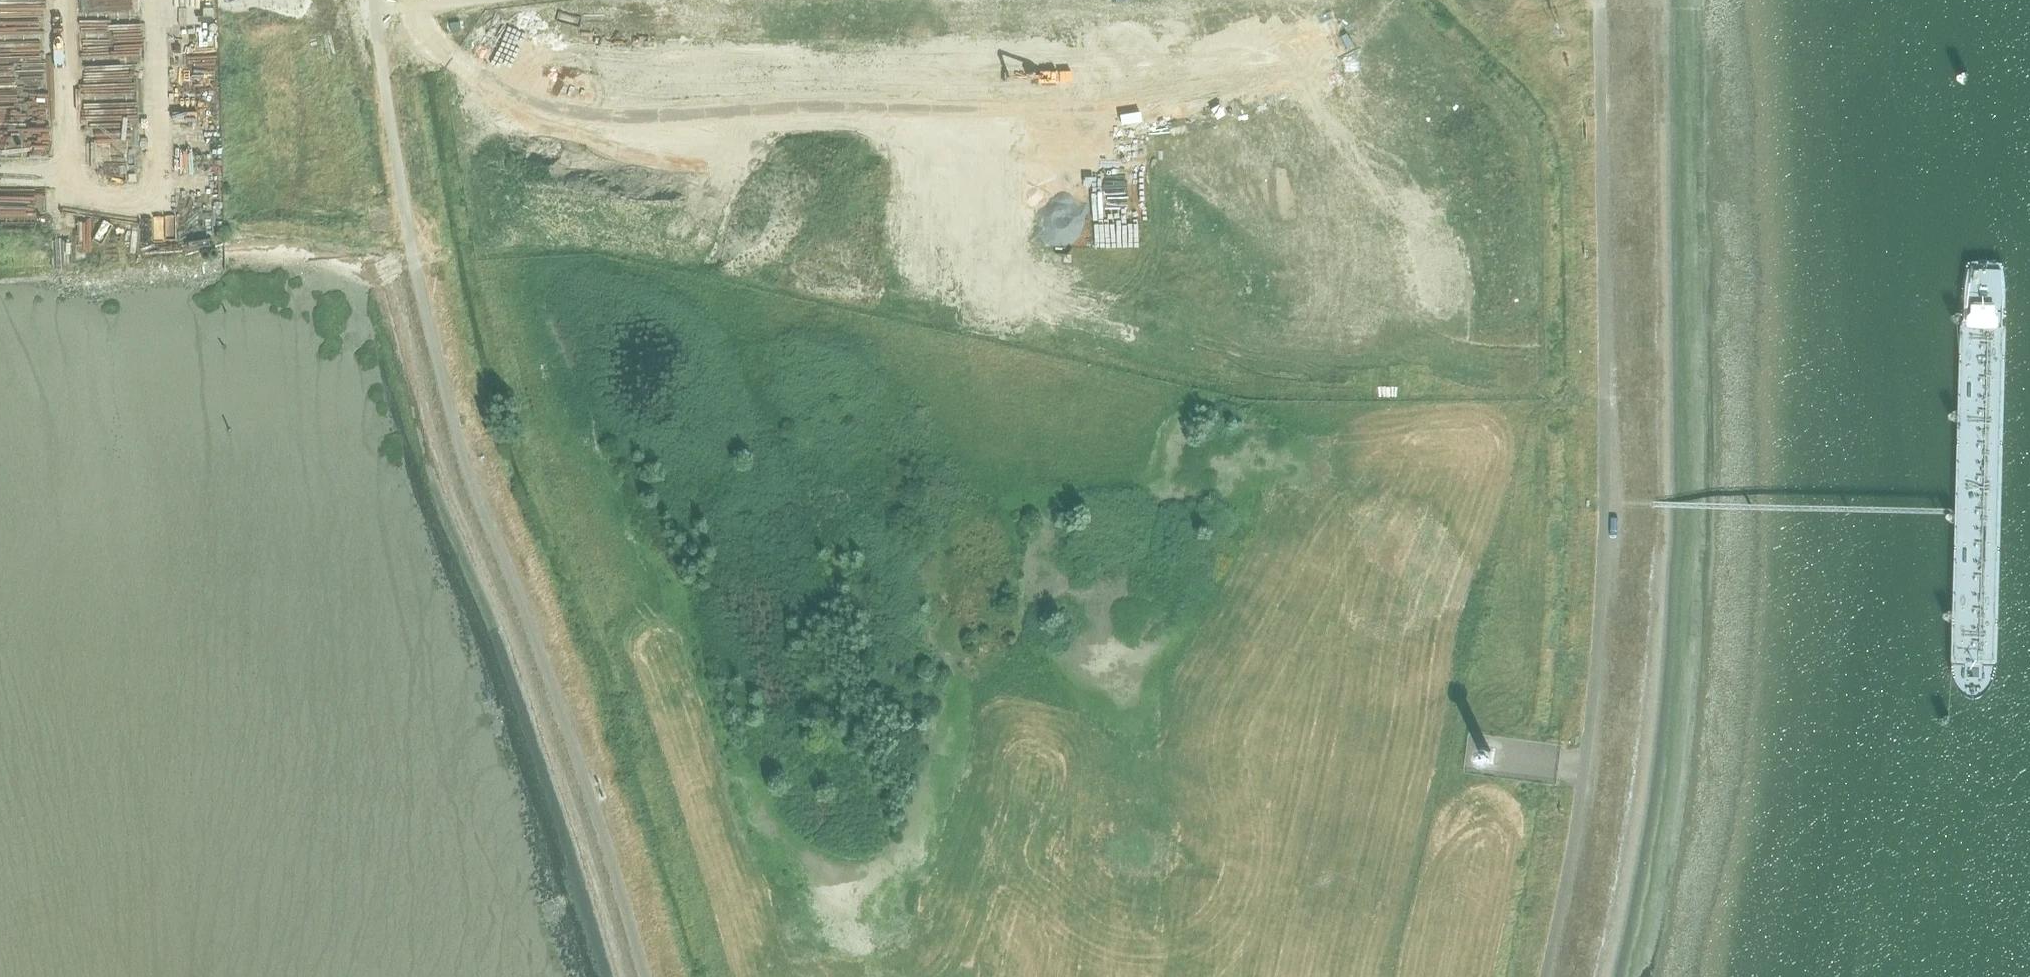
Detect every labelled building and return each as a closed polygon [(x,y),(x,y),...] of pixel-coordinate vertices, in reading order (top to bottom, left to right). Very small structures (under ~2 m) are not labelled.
[(161,218),(163,241),(173,240),(172,217),(161,218)] [(102,225),(83,225),(83,241),(102,241),(102,225)]
